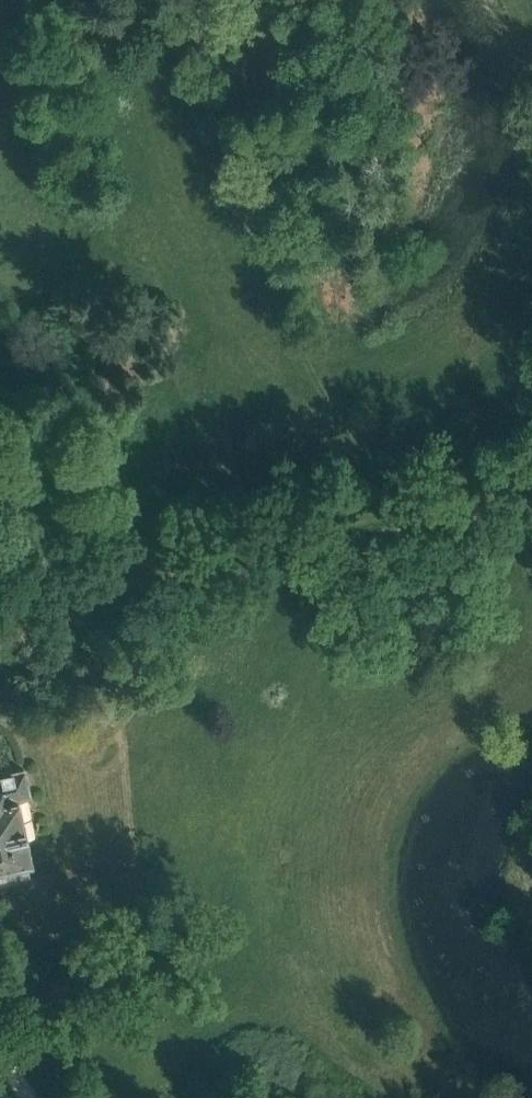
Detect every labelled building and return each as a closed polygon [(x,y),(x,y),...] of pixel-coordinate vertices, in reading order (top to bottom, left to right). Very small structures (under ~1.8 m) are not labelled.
[(29,875),(26,862),(30,861),(15,797),(28,795),(23,769),(0,773),(0,881),(29,875)]
